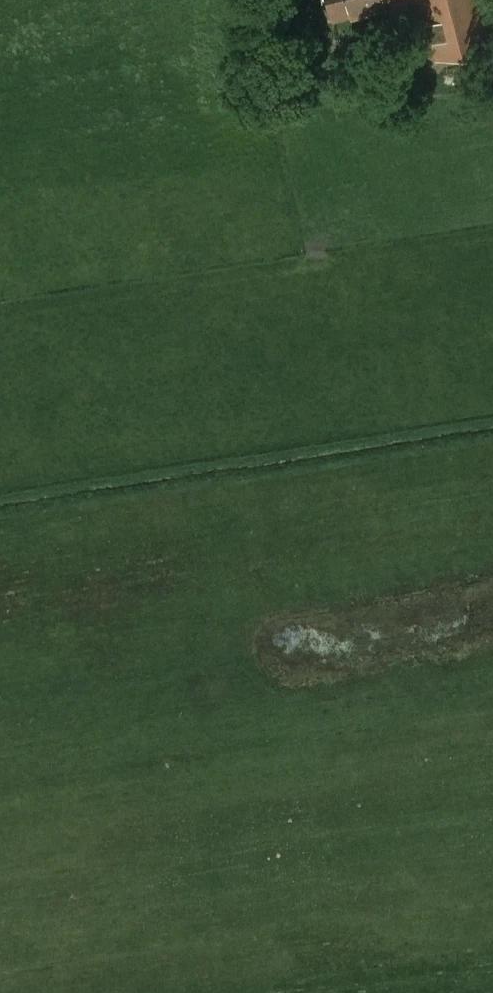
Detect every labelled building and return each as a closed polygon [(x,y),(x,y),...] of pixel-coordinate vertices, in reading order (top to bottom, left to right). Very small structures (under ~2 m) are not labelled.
[(333,16),(385,3),(393,34),(430,25),(438,55),(488,43),(478,0),(329,0),(333,16)]
